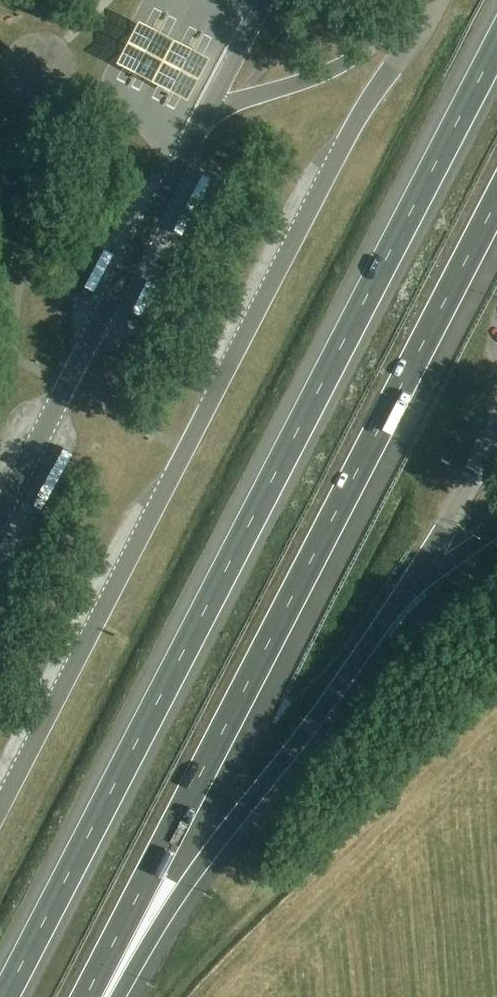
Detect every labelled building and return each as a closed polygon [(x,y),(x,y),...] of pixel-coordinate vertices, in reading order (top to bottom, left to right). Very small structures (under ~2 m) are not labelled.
[(168,44),(136,27),(114,70),(147,87),(186,107),(208,64),(168,44)]
